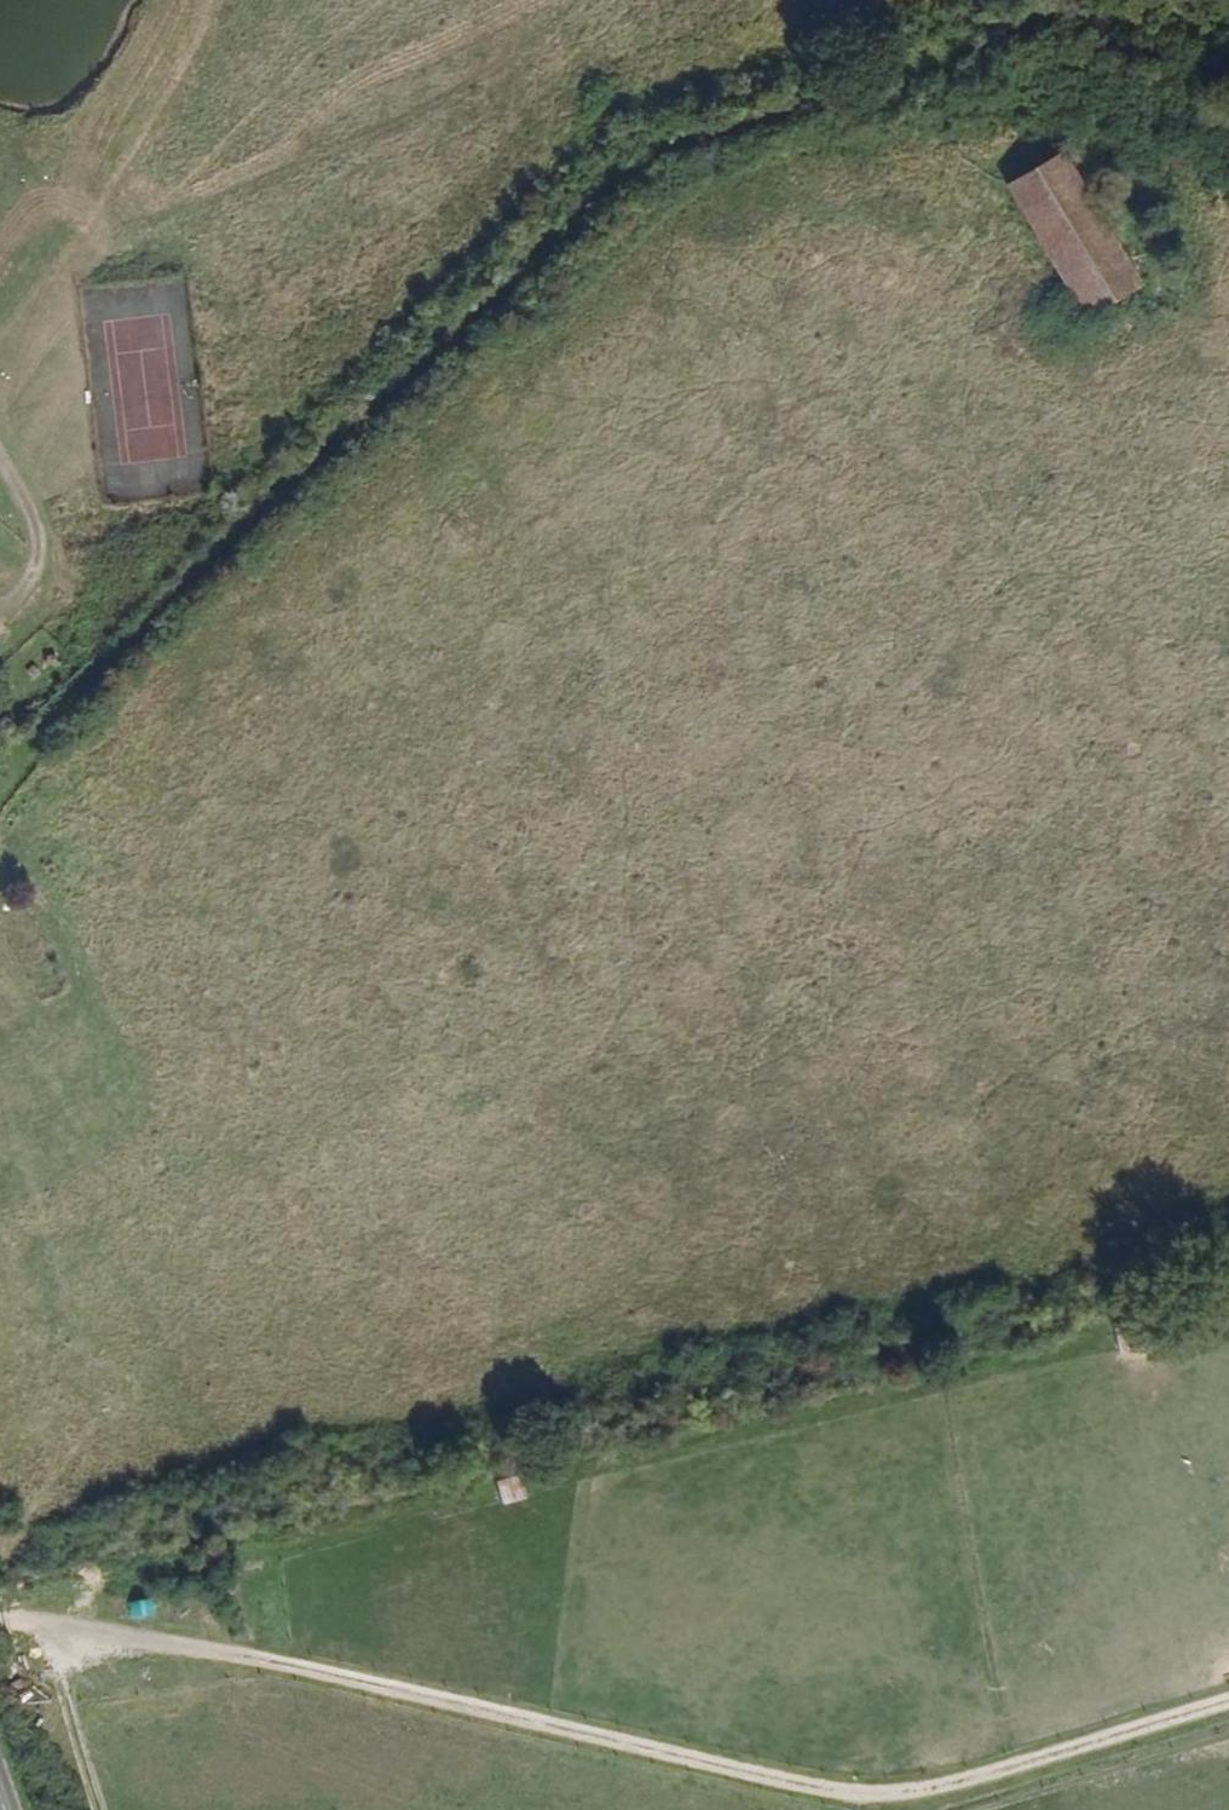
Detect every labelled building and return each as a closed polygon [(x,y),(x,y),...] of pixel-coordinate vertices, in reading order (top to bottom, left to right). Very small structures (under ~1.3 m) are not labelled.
[(1074,149),(1010,189),(1091,317),(1155,277),(1074,149)] [(55,653),(64,641),(50,630),(41,642),(55,653)]
